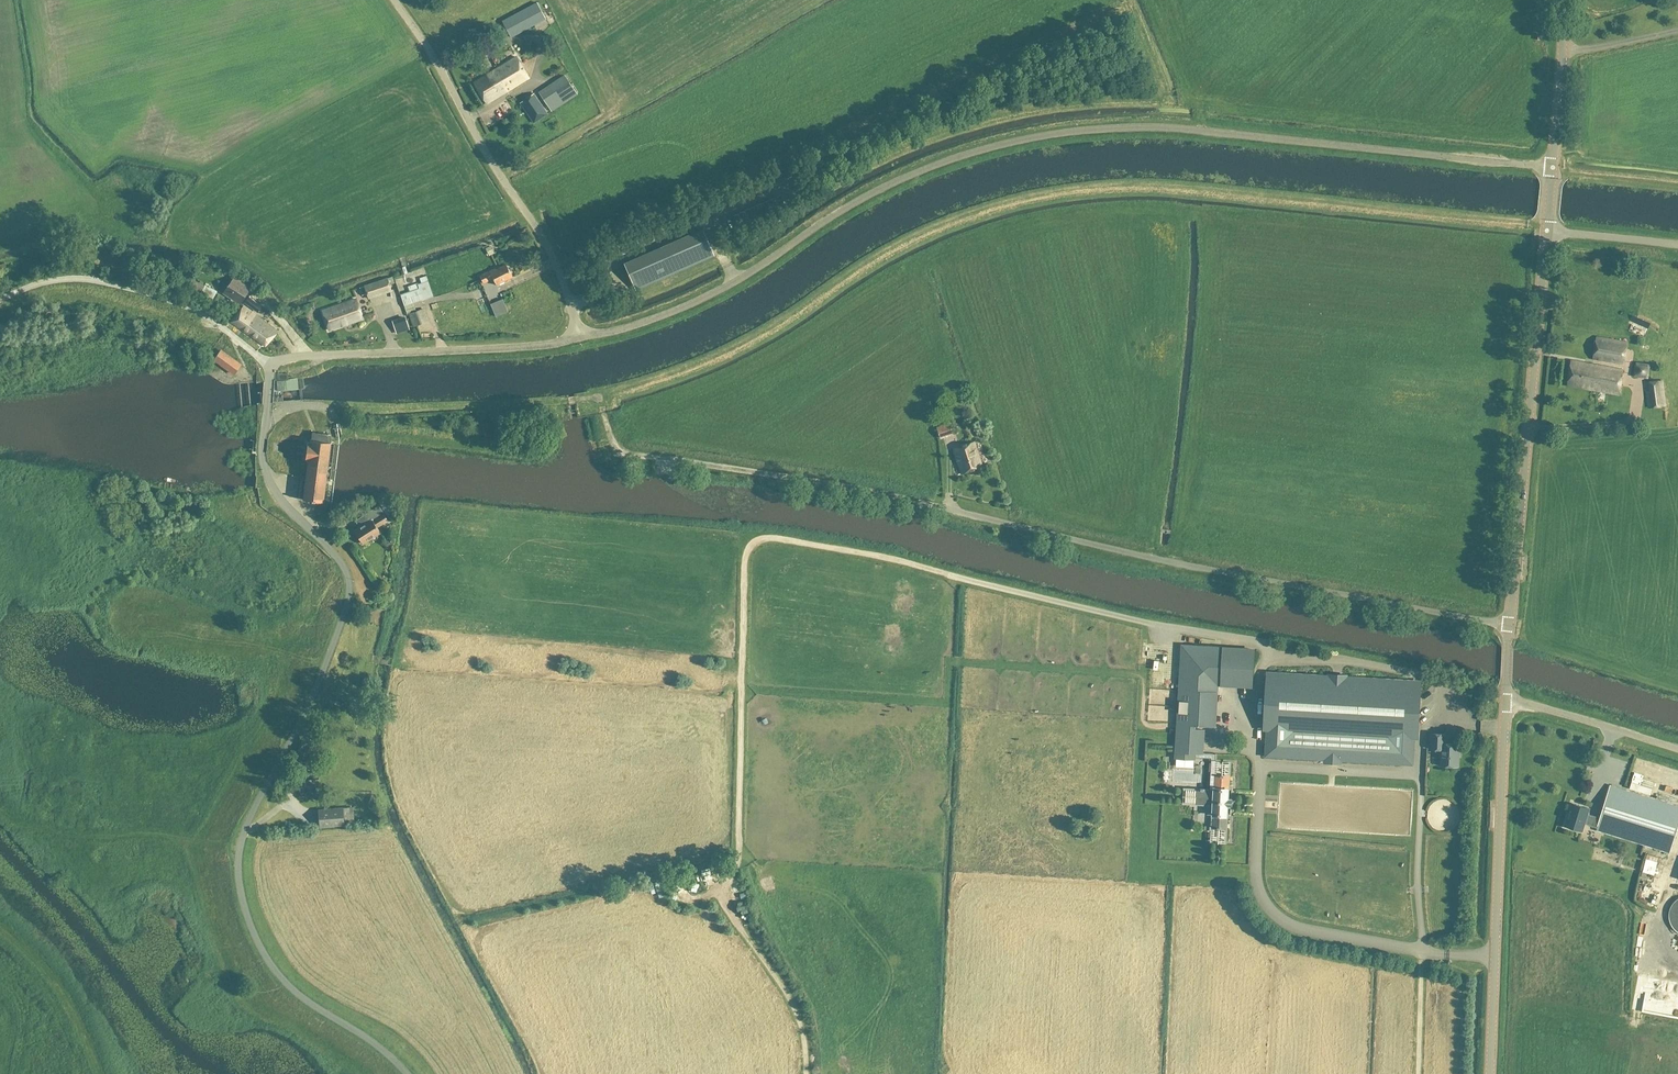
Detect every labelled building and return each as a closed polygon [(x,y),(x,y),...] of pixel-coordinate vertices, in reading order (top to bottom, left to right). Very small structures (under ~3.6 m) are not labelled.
[(545,19),(537,4),(502,22),(510,38),(545,19)] [(410,51),(403,56),(411,68),(418,63),(410,51)] [(497,69),(509,89),(528,78),(515,58),(497,69)] [(509,89),(497,69),(473,83),(486,104),(509,89)] [(537,93),(549,112),(576,95),(564,76),(537,93)] [(533,94),(519,103),(533,124),(547,115),(533,94)] [(702,230),(624,265),(635,290),(713,256),(702,230)] [(167,259),(166,261),(165,268),(175,270),(177,262),(167,259)] [(492,279),(496,286),(512,277),(505,265),(496,269),(495,268),(478,277),(482,284),(492,279)] [(427,281),(425,276),(419,279),(420,283),(416,285),(416,284),(407,287),(407,286),(397,289),(399,295),(403,307),(413,304),(432,297),(427,281)] [(233,278),(222,294),(239,305),(249,289),(233,278)] [(204,285),(191,279),(188,287),(200,293),(198,297),(211,303),(216,291),(204,285)] [(364,286),(368,299),(390,292),(386,279),(364,286)] [(258,303),(253,298),(249,303),(254,307),(258,303)] [(321,312),(328,331),(362,319),(355,300),(321,312)] [(502,300),(489,305),(495,317),(507,312),(502,300)] [(415,311),(413,304),(403,307),(406,316),(407,316),(412,328),(428,323),(422,309),(415,311)] [(243,307),(231,323),(264,347),(277,332),(243,307)] [(1596,338),(1592,359),(1623,365),(1626,343),(1596,338)] [(240,365),(220,351),(214,361),(233,375),(240,365)] [(1566,386),(1618,395),(1622,371),(1571,362),(1566,386)] [(1649,364),(1636,362),(1633,380),(1646,382),(1649,364)] [(1646,395),(1647,411),(1665,410),(1663,385),(1649,386),(1650,395),(1646,395)] [(935,428),(939,440),(953,435),(949,423),(935,428)] [(305,476),(302,500),(322,503),(330,442),(329,442),(330,435),(327,434),(327,435),(311,433),(311,440),(310,440),(309,444),(307,443),(306,456),(305,460),(307,460),(305,476)] [(973,442),(952,449),(961,474),(981,468),(973,442)] [(365,514),(370,521),(371,520),(372,521),(382,514),(377,506),(365,514)] [(371,520),(370,521),(354,531),(362,544),(379,532),(376,528),(387,521),(382,514),(372,521),(371,520)] [(393,538),(390,537),(387,539),(386,542),(388,545),(390,546),(393,544),(394,541),(393,538)] [(1216,685),(1252,687),(1253,651),(1183,647),(1178,724),(1214,726),(1216,685)] [(1347,682),(1347,678),(1328,677),(1327,681),(1268,677),(1265,729),(1268,729),(1266,755),(1326,758),(1325,762),(1339,763),(1339,760),(1402,763),(1403,737),(1416,738),(1419,686),(1347,682)] [(1194,760),(1194,753),(1202,754),(1203,730),(1178,729),(1176,759),(1194,760)] [(1457,759),(1458,745),(1444,744),(1445,735),(1436,735),(1433,735),(1430,735),(1429,750),(1440,751),(1439,767),(1458,768),(1458,759),(1457,759)] [(1211,828),(1226,829),(1227,807),(1231,807),(1231,800),(1228,800),(1229,777),(1214,777),(1213,789),(1210,789),(1210,791),(1198,790),(1197,805),(1212,806),(1211,828)] [(1564,827),(1581,832),(1583,824),(1596,828),(1595,831),(1669,853),(1677,824),(1677,808),(1609,787),(1599,820),(1586,816),(1588,809),(1571,804),(1564,827)] [(1278,788),(1278,829),(1305,829),(1305,821),(1292,820),(1292,810),(1294,810),(1294,803),(1295,803),(1296,788),(1278,788)] [(1452,800),(1456,807),(1463,802),(1459,796),(1452,800)] [(341,809),(317,811),(318,827),(342,826),(341,809)] [(706,890),(713,887),(708,874),(701,876),(706,890)] [(730,896),(734,913),(744,911),(740,894),(730,896)] [(1677,899),(1674,901),(1672,904),(1671,906),(1669,910),(1668,915),(1668,918),(1669,922),(1671,926),(1673,929),(1675,931),(1677,933),(1677,899)] [(703,927),(715,923),(711,910),(698,915),(703,927)]
